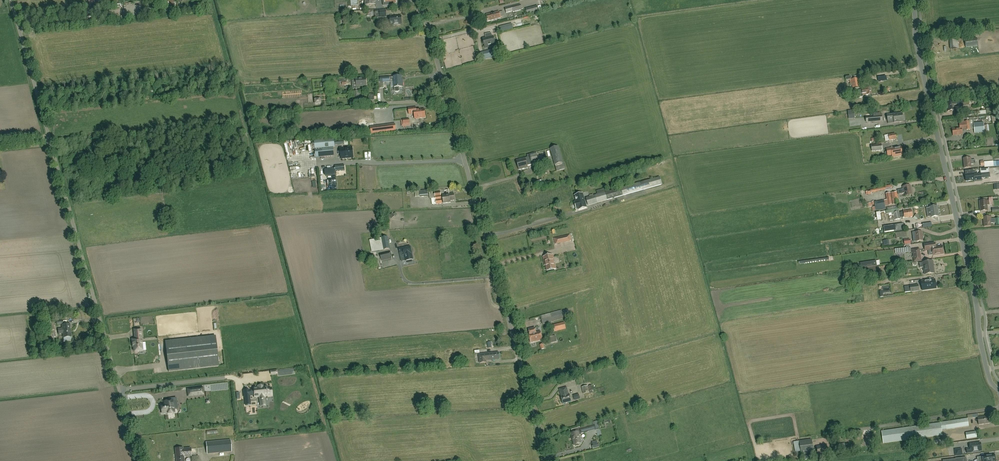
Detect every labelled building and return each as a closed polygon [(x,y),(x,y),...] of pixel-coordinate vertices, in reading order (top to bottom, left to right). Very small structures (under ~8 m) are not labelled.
[(539,12),(538,6),(526,9),(527,15),(539,12)] [(488,21),(501,18),(499,11),(486,15),(488,21)] [(401,16),(390,17),(391,25),(402,25),(401,16)] [(486,38),(483,39),(485,48),(492,47),(491,45),(495,44),(494,42),(495,42),(494,39),(493,37),(492,37),(491,33),(486,34),(487,37),(486,37),(486,38)] [(964,40),(966,47),(977,46),(976,38),(964,40)] [(950,41),(950,49),(959,48),(958,41),(950,41)] [(482,59),(494,56),(493,50),(480,53),(482,59)] [(465,56),(469,60),(474,55),(470,52),(465,56)] [(394,87),(394,91),(395,92),(398,92),(399,91),(399,87),(403,87),(403,82),(402,82),(401,76),(393,77),(389,77),(380,78),(380,83),(390,82),(394,82),(394,87)] [(356,87),(367,86),(366,78),(356,79),(356,87)] [(853,88),(855,88),(859,88),(858,85),(858,83),(857,79),(851,80),(849,80),(850,84),(852,84),(853,88)] [(862,90),(858,90),(858,94),(856,95),(857,98),(863,97),(862,95),(867,94),(867,95),(871,94),(870,87),(866,88),(861,89),(862,90)] [(955,107),(962,106),(961,100),(957,101),(954,101),(946,102),(947,112),(955,110),(955,107)] [(415,119),(425,117),(424,109),(416,110),(416,107),(408,108),(409,114),(412,114),(412,112),(414,112),(415,119)] [(873,117),(865,117),(866,122),(882,121),(882,116),(881,116),(881,113),(873,114),(873,117)] [(894,123),(903,122),(902,114),(893,115),(887,116),(888,121),(893,120),(894,123)] [(959,128),(952,129),(953,136),(962,135),(961,130),(965,129),(965,130),(970,130),(969,121),(964,122),(963,119),(960,120),(961,123),(959,124),(959,128)] [(974,133),(984,132),(983,123),(973,124),(974,133)] [(370,127),(371,134),(396,130),(395,124),(370,127)] [(334,141),(334,139),(322,140),(314,140),(315,149),(323,148),(323,151),(315,151),(316,158),(323,157),(334,156),(333,145),(334,145),(334,141)] [(892,157),(902,155),(900,146),(891,148),(891,149),(886,149),(888,156),(892,155),(892,157)] [(341,159),(353,157),(352,147),(340,148),(341,159)] [(555,165),(563,163),(558,147),(550,149),(555,165)] [(527,155),(528,158),(516,161),(519,170),(525,169),(528,168),(527,168),(528,168),(527,166),(532,165),(532,164),(538,162),(536,152),(529,154),(529,155),(527,155)] [(971,165),(976,164),(975,160),(973,160),(971,160),(971,158),(963,158),(964,168),(971,168),(971,165)] [(973,174),(973,170),(965,171),(965,175),(966,181),(974,180),(974,182),(978,181),(977,174),(973,175),(973,174)] [(981,174),(977,174),(978,181),(982,181),(981,178),(990,177),(990,174),(990,173),(981,174)] [(587,206),(607,200),(662,184),(660,177),(640,182),(605,193),(585,198),(587,206)] [(871,192),(879,190),(886,189),(886,188),(892,187),(891,185),(885,186),(881,187),(881,188),(870,190),(868,191),(868,195),(871,195),(871,192)] [(898,195),(900,195),(905,194),(905,196),(912,195),(910,185),(902,187),(903,189),(897,191),(898,195)] [(446,190),(447,194),(445,194),(445,195),(442,195),(443,203),(451,202),(450,201),(455,200),(454,193),(449,194),(449,190),(446,190)] [(897,192),(886,194),(889,205),(899,203),(897,192)] [(578,209),(579,210),(586,208),(582,194),(575,196),(576,202),(574,202),(576,210),(578,209)] [(875,210),(885,209),(884,200),(872,202),(872,205),(874,205),(875,207),(872,207),(873,210),(875,210)] [(989,201),(986,201),(980,201),(980,211),(987,211),(987,205),(990,205),(989,201)] [(929,207),(929,208),(926,209),(927,217),(931,217),(938,216),(937,206),(929,207)] [(898,209),(893,210),(888,210),(888,214),(890,221),(895,220),(900,219),(899,212),(898,209)] [(904,218),(912,217),(911,210),(903,211),(903,212),(900,212),(901,218),(904,217),(904,218)] [(991,219),(991,217),(983,217),(984,227),(991,226),(991,223),(995,223),(996,226),(998,226),(998,219),(995,219),(991,219)] [(884,233),(891,232),(891,233),(904,231),(903,224),(883,227),(884,233)] [(913,242),(916,242),(923,241),(922,231),(912,233),(913,242)] [(570,235),(553,238),(555,244),(571,241),(570,235)] [(372,252),(384,250),(390,249),(387,237),(381,238),(369,240),(372,252)] [(925,251),(932,250),(933,255),(943,254),(942,246),(935,247),(935,243),(924,245),(925,251)] [(413,259),(412,258),(411,254),(412,254),(410,247),(403,248),(402,248),(399,249),(400,252),(403,252),(404,255),(406,261),(413,259)] [(905,248),(896,249),(896,255),(900,254),(900,257),(905,256),(905,248)] [(381,261),(392,258),(390,251),(380,253),(381,261)] [(542,257),(544,266),(545,266),(546,271),(556,269),(555,262),(554,262),(553,259),(554,259),(553,255),(542,257)] [(920,268),(924,267),(925,274),(934,273),(932,261),(919,263),(920,268)] [(864,279),(880,276),(879,266),(862,268),(864,279)] [(922,290),(936,288),(935,280),(921,282),(922,290)] [(910,292),(919,291),(918,284),(910,286),(910,292)] [(562,310),(540,316),(542,324),(564,318),(562,310)] [(554,332),(566,329),(564,322),(553,325),(554,332)] [(70,324),(62,325),(62,329),(58,329),(58,334),(63,334),(63,338),(71,337),(70,324)] [(530,342),(531,342),(542,340),(540,331),(536,332),(535,328),(528,329),(529,333),(528,334),(530,342)] [(135,352),(135,353),(138,352),(138,351),(143,351),(141,329),(134,330),(135,339),(132,339),(132,344),(133,344),(134,352),(135,352)] [(552,343),(555,342),(555,344),(563,342),(562,340),(560,341),(559,335),(550,337),(552,343)] [(165,342),(169,372),(219,366),(215,336),(165,342)] [(478,355),(478,356),(479,364),(487,363),(487,361),(499,359),(499,353),(478,355)] [(583,394),(584,394),(589,393),(589,392),(594,390),(592,386),(588,387),(588,386),(582,388),(583,394)] [(202,387),(194,389),(195,396),(199,395),(199,393),(203,392),(202,387)] [(270,388),(268,388),(268,387),(263,387),(258,387),(258,388),(254,388),(255,397),(259,397),(260,401),(260,406),(264,406),(264,400),(263,396),(271,395),(270,388)] [(569,394),(568,394),(566,388),(559,390),(561,396),(561,397),(563,404),(571,401),(569,394)] [(249,391),(249,390),(243,391),(243,397),(245,396),(246,406),(248,405),(250,405),(249,396),(253,395),(252,390),(249,391)] [(168,413),(168,410),(177,409),(176,398),(169,399),(169,401),(164,402),(165,405),(161,405),(161,406),(160,406),(160,410),(161,409),(162,414),(168,413)] [(308,415),(308,408),(292,409),(293,411),(288,411),(288,416),(308,415)] [(229,424),(231,434),(245,432),(244,428),(248,427),(247,423),(245,423),(245,422),(238,423),(237,416),(229,417),(230,421),(233,420),(234,424),(229,424)] [(979,425),(990,423),(989,416),(978,418),(979,425)] [(942,430),(969,427),(968,419),(881,431),(883,443),(942,435),(942,430)] [(581,429),(580,429),(580,428),(577,429),(579,435),(581,435),(581,434),(589,432),(589,431),(587,426),(593,425),(592,422),(580,426),(581,429)] [(573,433),(571,433),(574,445),(581,444),(579,435),(577,429),(572,430),(573,433)] [(797,455),(801,454),(813,452),(812,446),(811,439),(799,441),(793,442),(795,452),(797,452),(797,455)] [(207,454),(231,452),(230,440),(206,442),(207,454)] [(971,453),(971,452),(981,451),(980,443),(970,445),(970,449),(966,450),(967,453),(971,453)] [(818,456),(828,454),(826,445),(817,447),(818,456)] [(191,456),(191,448),(183,449),(183,448),(175,449),(176,460),(184,460),(183,457),(191,456)]
